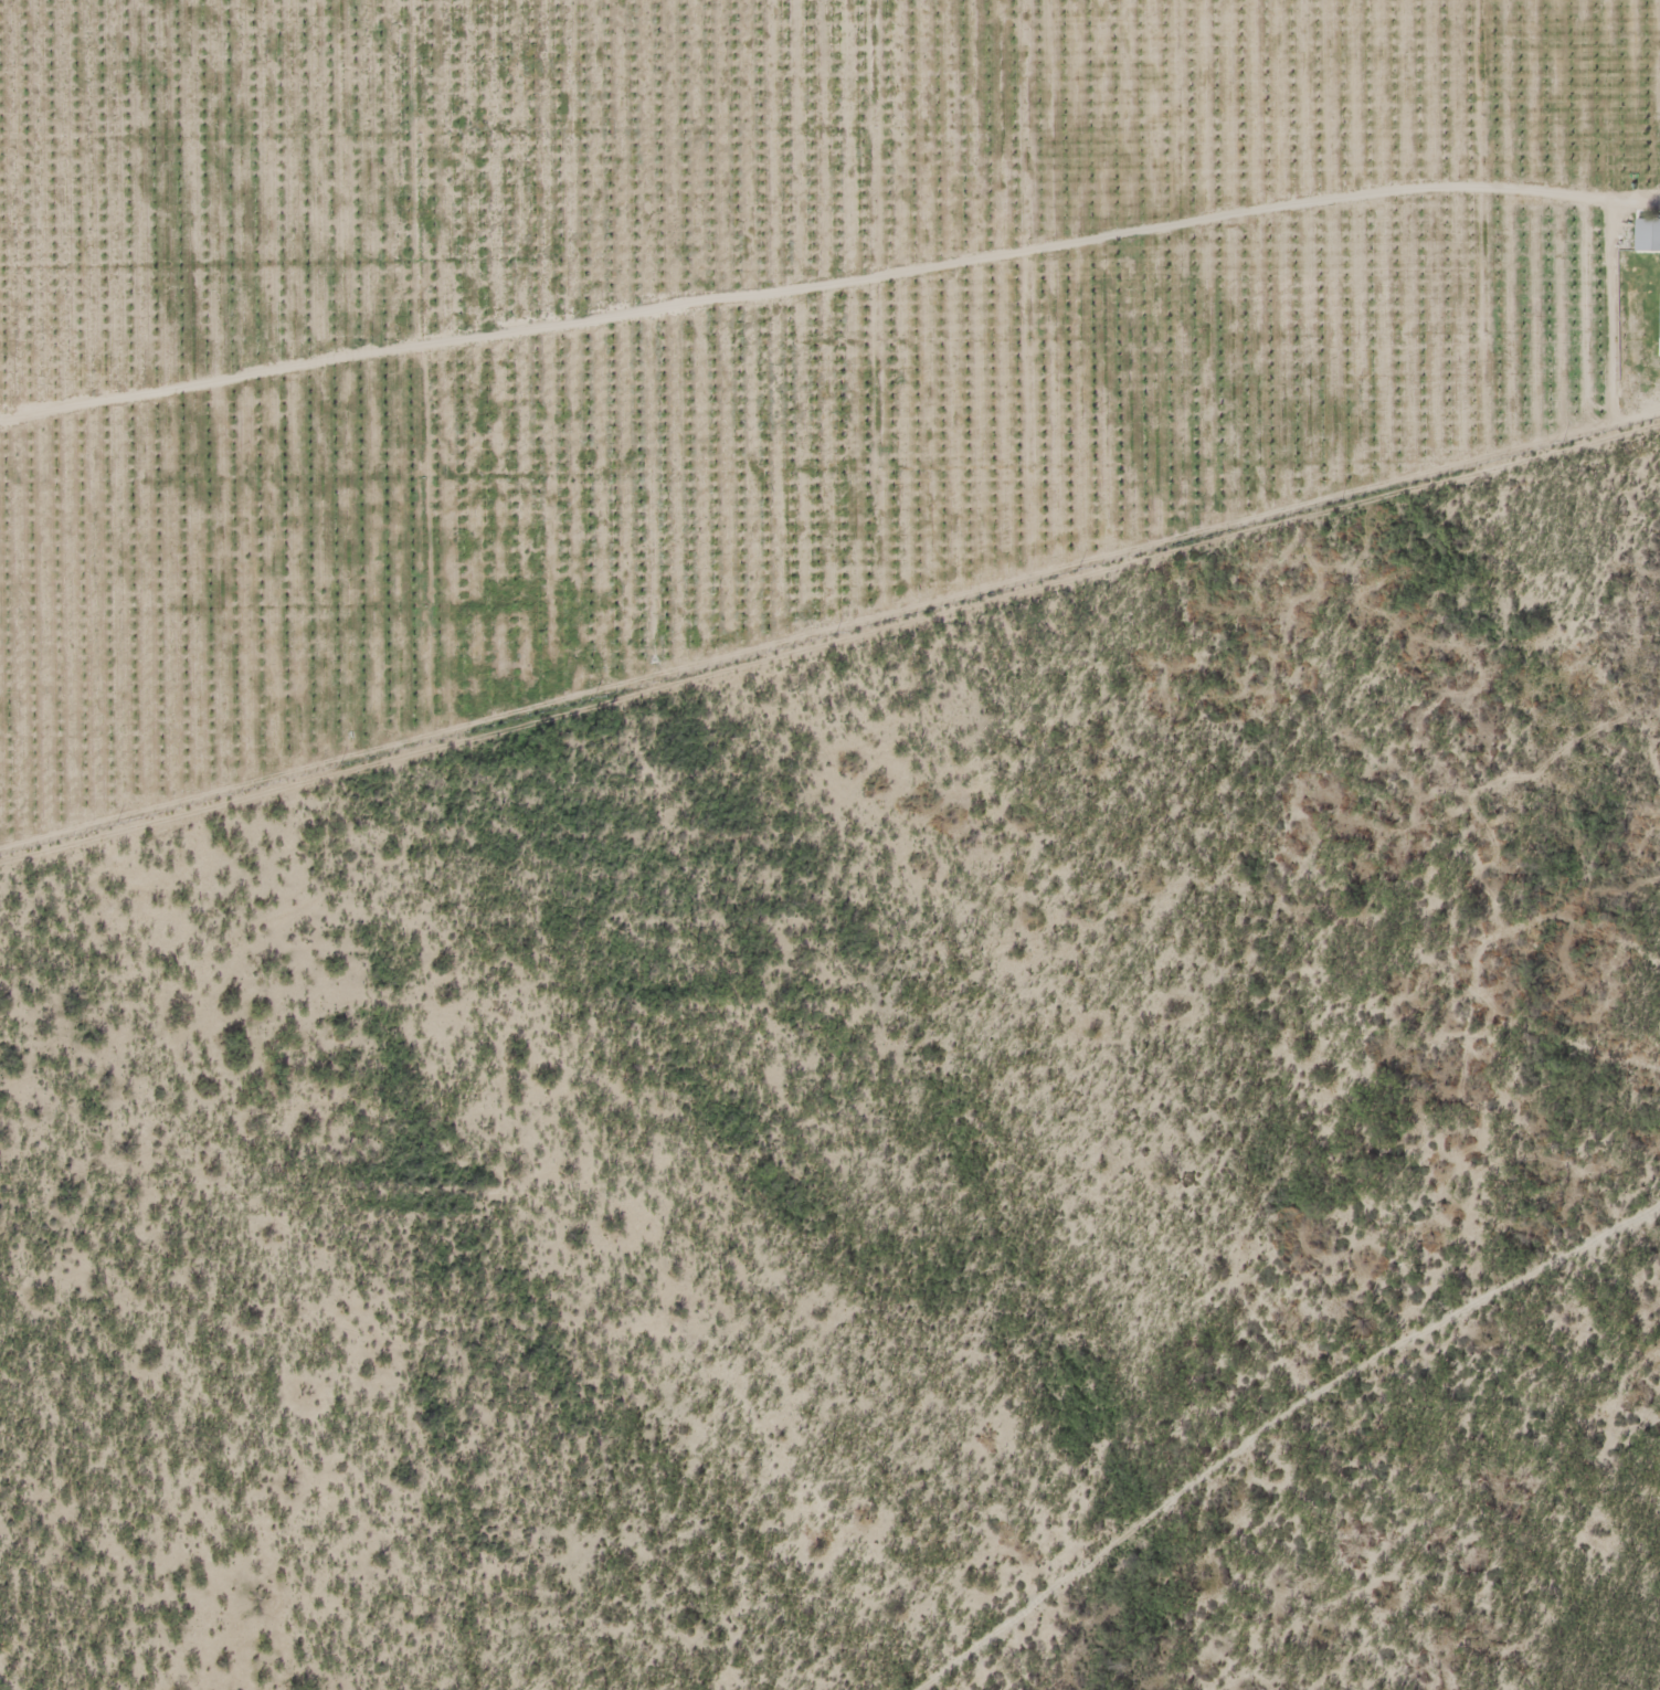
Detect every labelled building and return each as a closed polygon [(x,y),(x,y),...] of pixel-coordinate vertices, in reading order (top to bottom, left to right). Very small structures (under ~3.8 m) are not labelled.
[(1659,257),(1659,221),(1628,221),(1628,257),(1659,257)]
